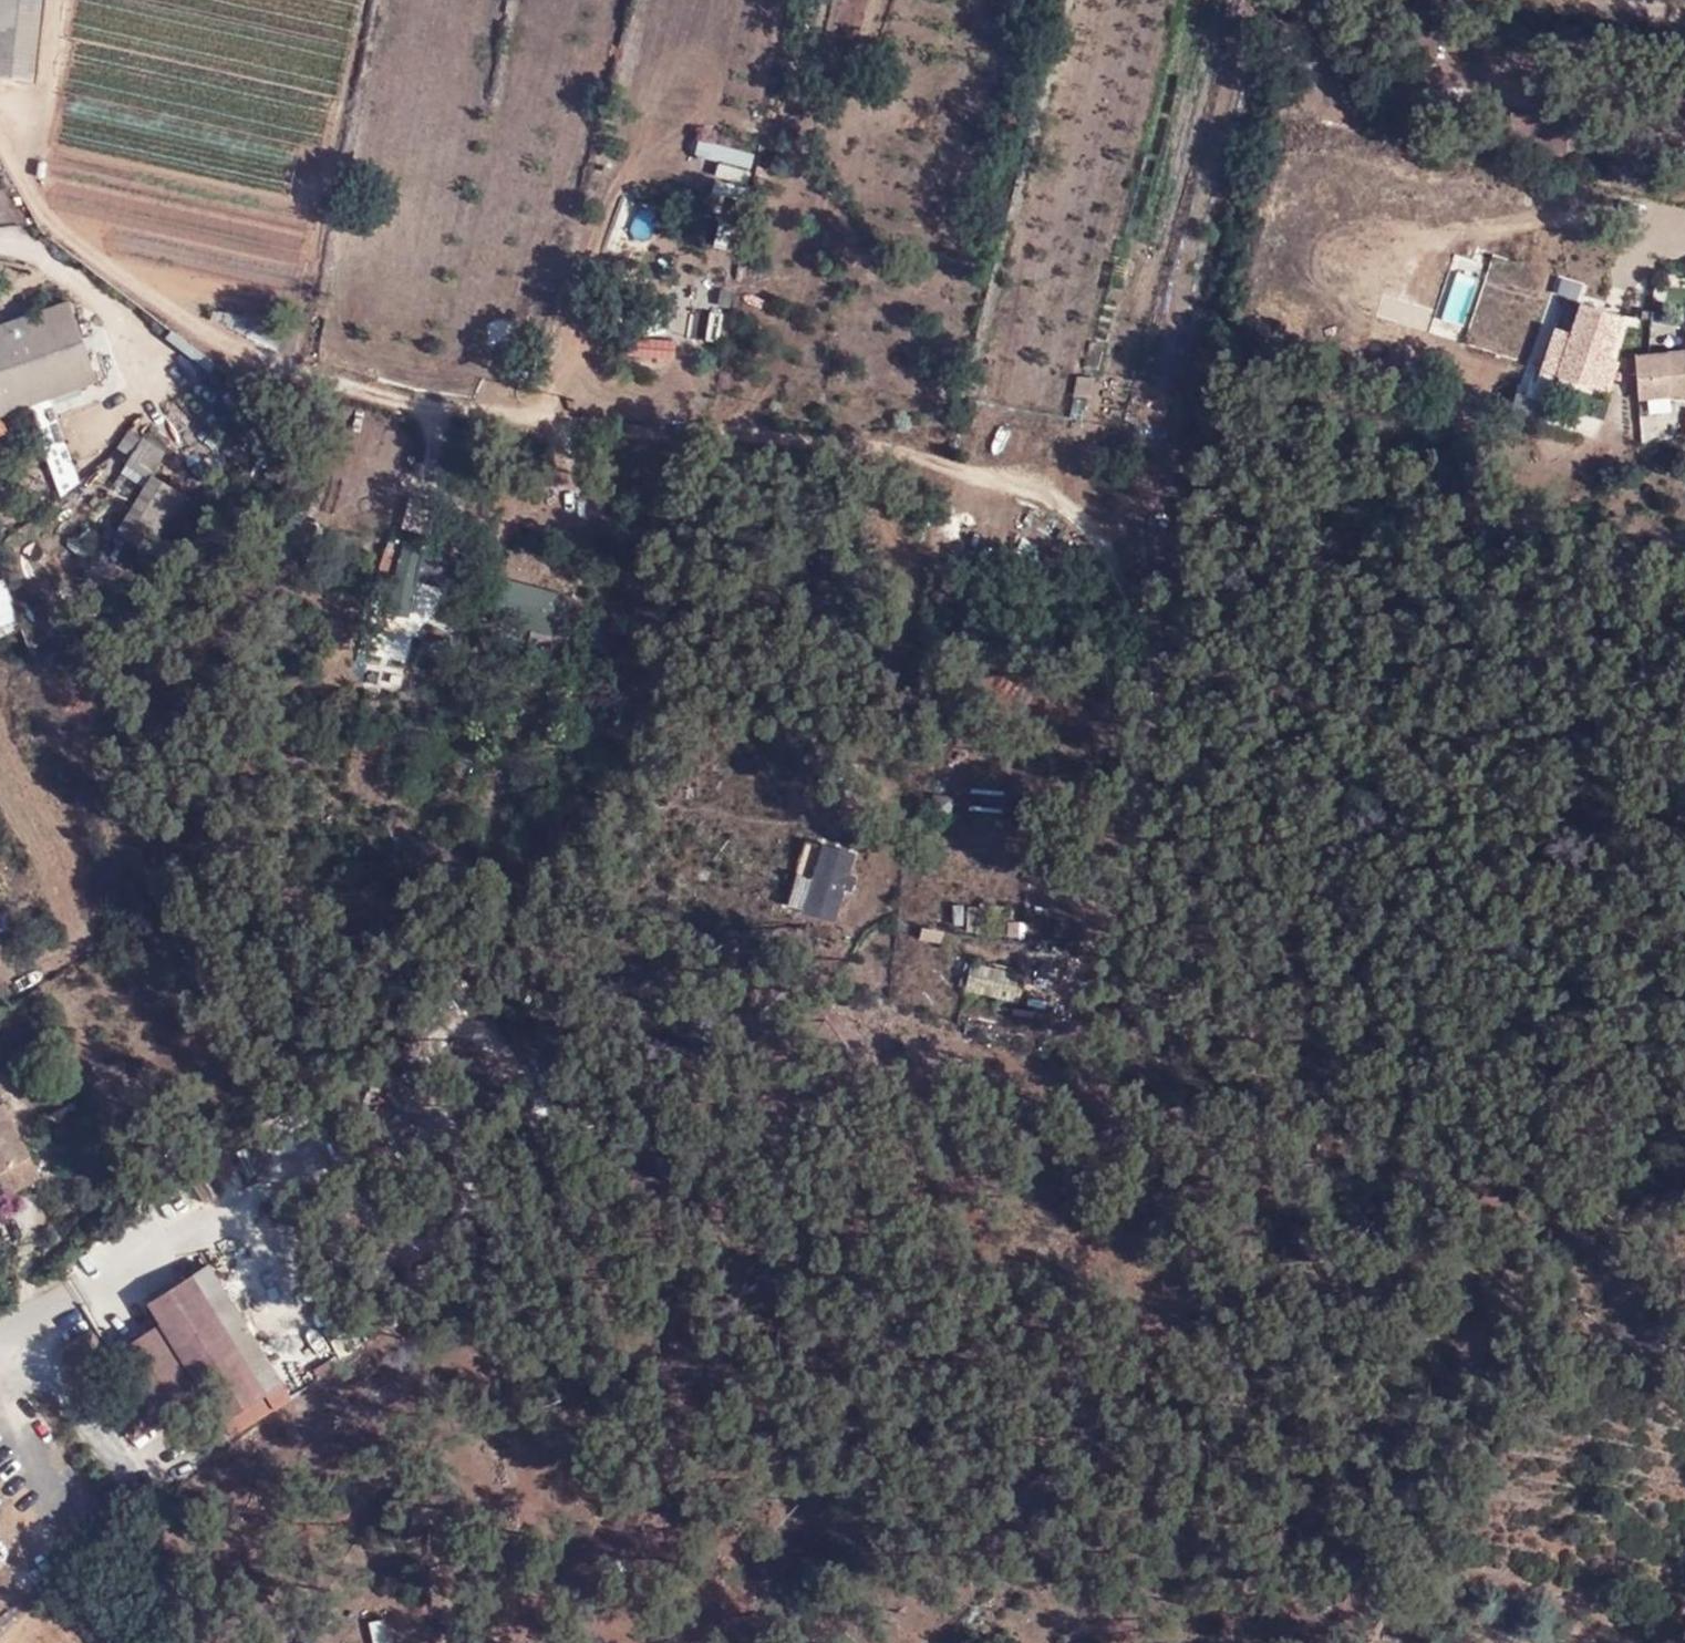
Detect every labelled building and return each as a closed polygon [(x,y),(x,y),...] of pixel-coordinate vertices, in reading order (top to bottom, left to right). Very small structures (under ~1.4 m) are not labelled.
[(38,81),(45,0),(0,0),(0,76),(38,81)] [(1628,307),(1569,288),(1542,374),(1611,396),(1621,363),(1611,359),(1628,307)] [(65,299),(0,323),(0,418),(96,383),(65,299)] [(1637,358),(1640,399),(1684,396),(1684,354),(1637,358)] [(150,482),(118,534),(153,556),(188,498),(152,476),(169,449),(142,433),(123,465),(150,482)] [(0,1085),(0,1205),(48,1181),(0,1085)] [(291,1391),(211,1260),(137,1304),(154,1330),(115,1354),(145,1403),(195,1373),(228,1429),(291,1391)]
